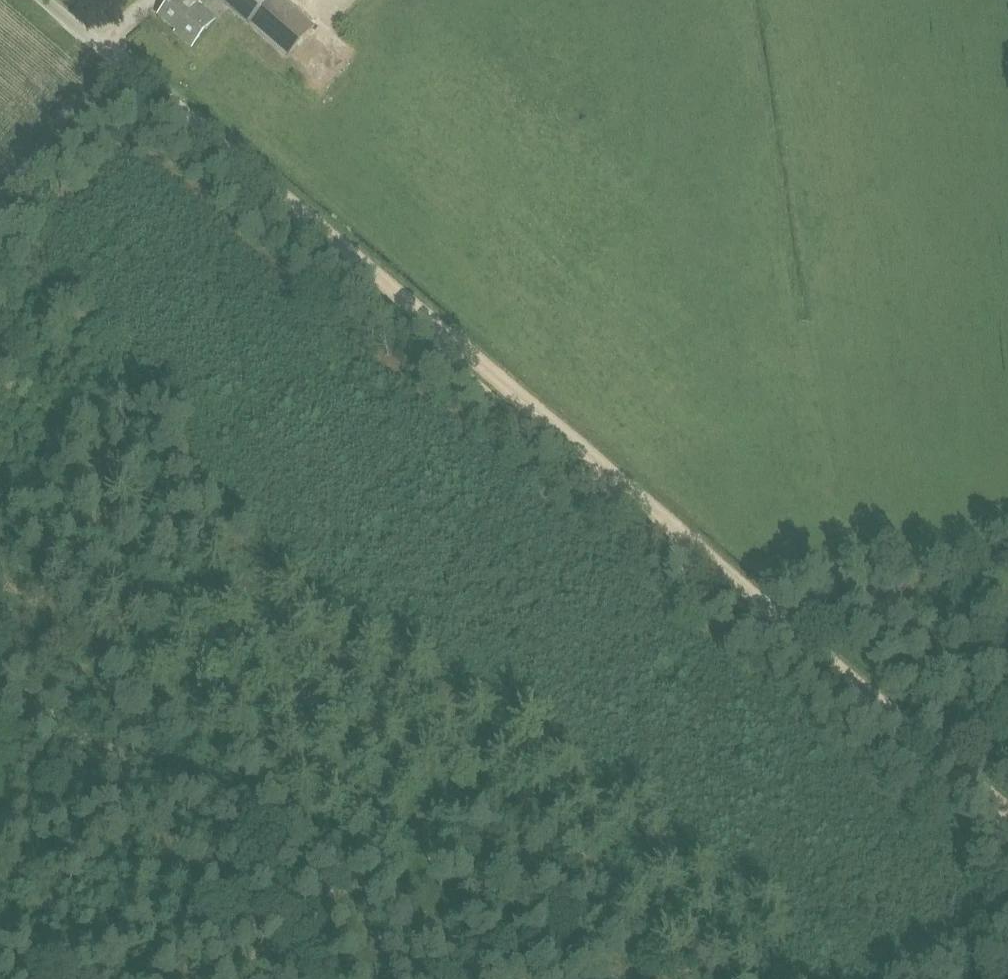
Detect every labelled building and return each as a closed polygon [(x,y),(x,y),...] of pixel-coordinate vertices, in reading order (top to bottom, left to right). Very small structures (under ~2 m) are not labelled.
[(160,15),(176,29),(179,26),(197,42),(215,21),(197,5),(202,0),(173,0),(160,15)] [(314,26),(283,0),(222,0),(288,57),(314,26)]
